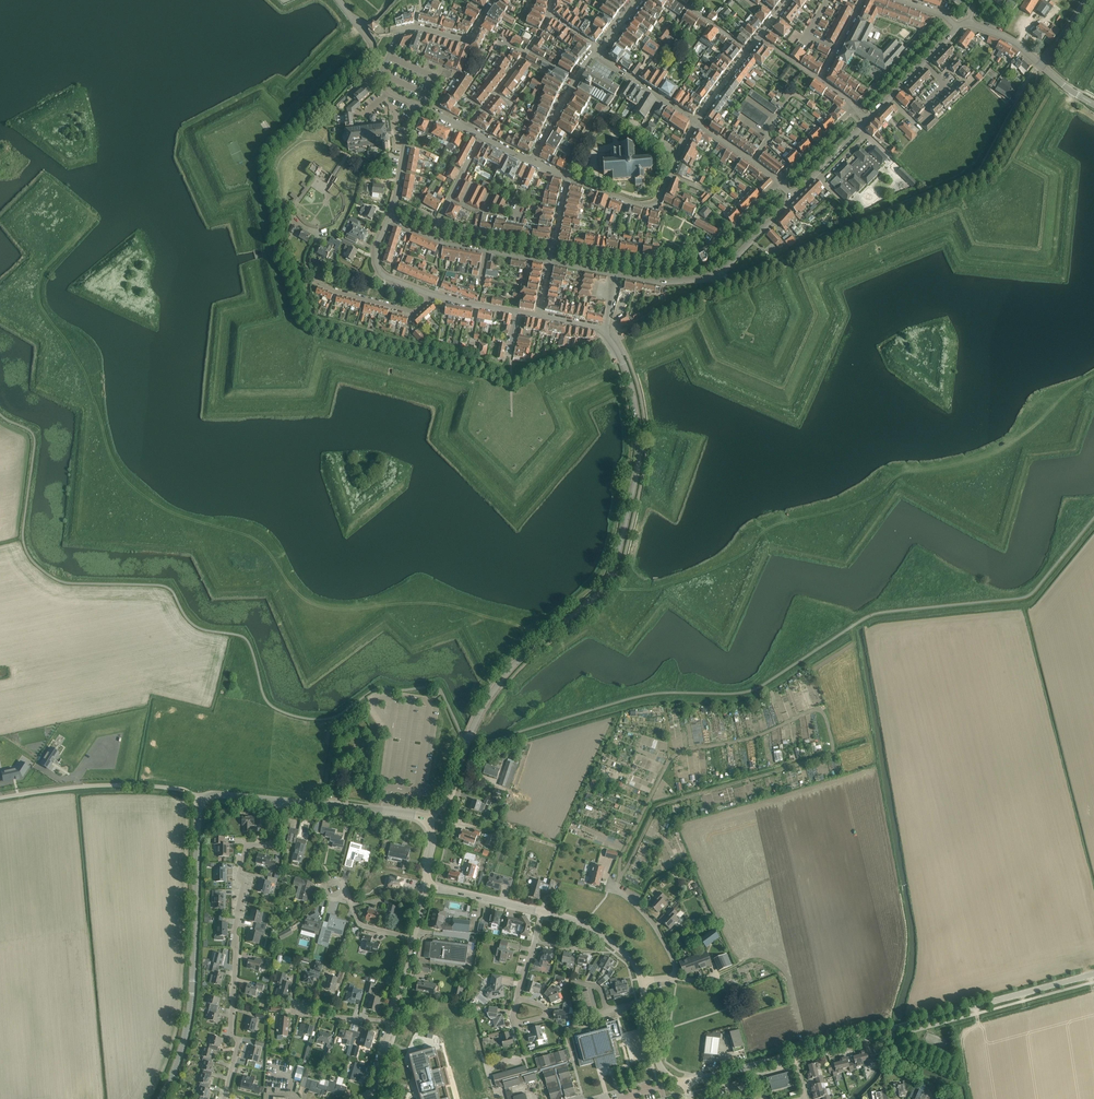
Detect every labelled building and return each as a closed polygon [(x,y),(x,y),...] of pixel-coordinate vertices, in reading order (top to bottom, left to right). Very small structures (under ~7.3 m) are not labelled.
[(436,10),(438,10),(441,3),(436,1),(434,0),(430,0),(429,2),(426,6),(431,8),(436,10)] [(509,6),(508,6),(500,0),(496,6),(505,12),(507,8),(511,11),(513,7),(509,5),(509,6)] [(547,3),(539,0),(534,0),(538,1),(536,6),(546,10),(547,3)] [(577,0),(574,7),(579,9),(582,3),(577,0)] [(623,7),(611,0),(602,0),(605,2),(607,3),(619,12),(623,7)] [(672,6),(667,3),(661,0),(650,0),(649,1),(662,10),(662,9),(664,11),(667,8),(664,6),(665,6),(670,9),(672,6)] [(762,0),(769,6),(774,9),(779,3),(775,0),(761,0),(762,0)] [(793,3),(800,9),(805,3),(801,0),(796,0),(793,3)] [(858,19),(867,24),(871,26),(873,23),(873,21),(874,21),(878,14),(882,16),(882,15),(909,25),(922,30),(933,18),(910,9),(889,1),(886,0),(868,0),(861,14),(860,16),(859,18),(858,19)] [(1001,6),(1003,3),(1005,5),(1012,12),(1018,4),(1012,0),(994,0),(1001,6)] [(1030,15),(1039,0),(1026,0),(1020,9),(1030,15)] [(663,11),(662,10),(649,1),(645,6),(656,14),(659,16),(663,11)] [(675,1),(672,6),(670,9),(679,16),(684,8),(675,1)] [(1041,15),(1049,4),(1044,1),(1036,12),(1041,15)] [(584,3),(580,11),(578,13),(579,14),(582,15),(584,11),(588,6),(584,3)] [(616,16),(619,12),(607,3),(604,8),(616,16)] [(800,9),(793,3),(790,8),(797,13),(800,15),(801,14),(804,16),(807,14),(803,10),(800,9)] [(527,9),(531,11),(532,11),(545,18),(546,10),(536,6),(533,5),(530,4),(528,7),(527,9)] [(1045,17),(1052,7),(1049,4),(1041,15),(1045,17)] [(467,9),(479,15),(481,11),(476,9),(469,5),(466,9),(467,9)] [(434,15),(431,14),(432,10),(430,10),(431,8),(426,6),(425,8),(428,9),(429,10),(425,23),(431,24),(434,15)] [(567,6),(564,11),(559,17),(564,20),(569,14),(570,13),(571,12),(572,10),(567,6)] [(613,20),(616,16),(604,8),(603,6),(600,11),(602,12),(602,13),(613,20)] [(641,11),(656,22),(660,17),(659,16),(656,14),(645,6),(641,11)] [(756,15),(754,18),(762,24),(771,12),(764,6),(763,8),(761,7),(760,8),(758,8),(756,9),(755,10),(754,12),(755,14),(756,15)] [(839,10),(849,16),(852,10),(844,6),(843,8),(841,7),(839,10)] [(495,7),(488,18),(499,25),(502,19),(513,26),(516,21),(510,18),(508,16),(499,10),(495,7)] [(726,7),(720,15),(725,19),(731,12),(726,7)] [(402,14),(402,15),(404,25),(408,24),(408,14),(415,13),(415,8),(413,8),(411,9),(409,10),(407,11),(405,12),(402,13),(402,15),(402,14)] [(564,11),(561,8),(554,11),(554,12),(559,17),(564,11)] [(790,8),(787,12),(793,17),(795,15),(802,21),(804,19),(799,16),(800,15),(797,13),(790,8)] [(418,21),(425,23),(429,10),(428,9),(427,12),(425,16),(421,14),(421,15),(418,21)] [(474,23),(479,15),(467,9),(465,14),(471,17),(469,20),(474,23)] [(431,24),(437,26),(442,13),(442,12),(441,11),(439,11),(438,11),(438,10),(436,10),(434,15),(431,24)] [(440,18),(442,13),(437,26),(443,28),(446,19),(446,17),(448,17),(451,11),(449,10),(447,15),(444,14),(443,18),(440,18)] [(577,18),(579,14),(578,13),(580,11),(578,10),(574,15),(575,15),(573,17),(568,24),(569,24),(574,28),(579,19),(577,18)] [(600,16),(598,19),(600,21),(608,26),(612,21),(596,10),(595,11),(598,14),(598,15),(600,16)] [(846,21),(849,16),(839,10),(837,14),(839,15),(838,17),(846,21)] [(543,23),(545,18),(532,11),(531,11),(529,17),(542,23),(543,23)] [(657,23),(656,22),(641,11),(638,16),(652,26),(654,27),(657,23)] [(685,23),(686,24),(693,14),(688,11),(681,21),(683,22),(684,21),(686,22),(685,23)] [(718,15),(716,14),(712,11),(707,18),(712,20),(718,15)] [(793,17),(787,12),(783,17),(790,23),(792,21),(796,23),(798,21),(793,17)] [(564,20),(568,24),(573,17),(569,14),(564,20)] [(693,14),(686,24),(687,25),(688,23),(690,25),(689,26),(690,27),(691,26),(692,27),(698,18),(693,14)] [(396,26),(404,25),(402,15),(395,18),(396,26)] [(751,15),(745,22),(748,25),(749,25),(756,31),(762,24),(754,18),(751,15)] [(593,27),(596,29),(602,33),(608,26),(600,21),(598,19),(597,20),(594,18),(594,17),(591,16),(588,22),(586,20),(585,22),(587,23),(590,25),(593,27)] [(638,16),(634,22),(648,32),(652,26),(638,16)] [(539,29),(542,23),(529,17),(526,23),(539,29)] [(580,17),(579,19),(574,28),(579,32),(585,22),(586,20),(584,20),(580,17)] [(835,18),(833,22),(843,27),(846,21),(838,17),(837,19),(835,18)] [(496,28),(499,25),(488,18),(484,22),(496,28)] [(698,18),(692,27),(694,27),(696,24),(699,26),(700,25),(701,25),(703,21),(698,18)] [(453,30),(457,32),(460,25),(461,20),(457,19),(456,22),(455,22),(453,30)] [(558,24),(552,19),(548,25),(545,30),(551,34),(554,30),(558,24)] [(844,47),(836,60),(846,66),(854,53),(885,71),(904,50),(901,47),(903,45),(899,41),(897,43),(893,40),(882,53),(865,43),(873,27),(871,26),(867,24),(858,19),(844,47)] [(467,35),(474,23),(469,20),(467,23),(466,23),(465,26),(464,26),(462,33),(466,34),(467,35)] [(790,29),(784,24),(780,20),(773,29),(783,37),(790,29)] [(462,25),(460,25),(457,32),(462,33),(464,26),(465,26),(466,23),(463,22),(462,25)] [(484,22),(481,28),(487,31),(491,33),(493,29),(496,32),(498,29),(496,28),(484,22)] [(579,32),(584,35),(588,28),(590,25),(587,23),(585,22),(579,32)] [(634,22),(630,26),(643,35),(647,38),(650,33),(648,32),(634,22)] [(752,36),(756,31),(749,25),(747,27),(740,22),(739,24),(742,27),(742,28),(742,27),(743,28),(745,29),(745,30),(752,36)] [(843,27),(833,22),(831,25),(833,26),(832,29),(840,33),(843,27)] [(376,29),(378,26),(373,23),(371,26),(368,28),(373,32),(376,29)] [(564,28),(558,24),(554,30),(551,34),(554,36),(556,32),(560,34),(564,28)] [(1036,29),(1033,34),(1041,40),(1045,35),(1046,36),(1050,31),(1040,24),(1036,29)] [(584,35),(590,39),(596,29),(593,27),(590,25),(588,28),(584,35)] [(1050,31),(1046,36),(1052,41),(1060,30),(1054,25),(1050,31)] [(626,32),(638,40),(640,41),(639,41),(646,46),(643,50),(653,57),(659,47),(654,44),(654,43),(647,38),(643,35),(630,26),(626,32)] [(699,41),(712,49),(713,47),(714,47),(713,47),(715,44),(711,41),(715,36),(719,32),(711,26),(702,37),(699,41)] [(744,45),(752,36),(745,30),(745,29),(743,28),(742,27),(742,28),(742,27),(742,28),(740,27),(737,30),(739,31),(741,33),(737,39),(744,45)] [(487,31),(481,28),(478,34),(485,37),(487,31)] [(570,32),(564,28),(560,34),(557,38),(563,42),(570,32)] [(665,28),(661,33),(667,37),(671,32),(666,28),(665,28)] [(801,33),(797,29),(795,28),(792,32),(798,37),(801,33)] [(596,29),(590,39),(595,42),(602,33),(596,29)] [(837,38),(840,33),(832,29),(831,31),(829,29),(827,33),(837,38)] [(554,38),(549,34),(544,31),(540,37),(547,42),(550,38),(550,39),(552,40),(554,38)] [(967,31),(962,37),(975,47),(977,44),(971,40),(974,36),(971,34),(971,33),(970,33),(967,31)] [(571,44),(573,41),(577,36),(570,32),(563,42),(570,47),(571,44)] [(626,32),(623,37),(635,45),(638,40),(626,32)] [(667,37),(661,33),(658,38),(663,42),(667,37)] [(775,36),(770,33),(766,39),(774,45),(776,42),(780,45),(783,41),(779,38),(775,36)] [(837,38),(827,33),(825,36),(827,38),(826,40),(834,44),(837,38)] [(399,43),(404,45),(406,42),(412,41),(415,34),(403,37),(401,38),(399,43)] [(423,34),(415,34),(412,41),(408,52),(415,56),(415,55),(419,44),(423,34)] [(416,55),(423,58),(431,36),(425,34),(423,34),(419,44),(415,55),(416,55)] [(722,35),(719,39),(724,43),(727,38),(722,35)] [(423,58),(445,67),(447,61),(449,61),(452,53),(456,44),(450,42),(431,36),(423,58)] [(577,36),(573,41),(587,51),(591,46),(586,42),(577,36)] [(997,47),(1000,40),(989,36),(987,41),(987,43),(997,47)] [(531,41),(526,39),(524,38),(522,41),(514,37),(513,38),(510,43),(514,45),(515,43),(521,46),(524,42),(529,44),(531,41)] [(623,37),(619,42),(628,48),(633,51),(637,47),(634,45),(635,45),(623,37)] [(973,49),(975,47),(962,37),(957,43),(965,49),(968,45),(973,49)] [(548,51),(549,49),(543,45),(545,42),(539,38),(534,47),(540,50),(541,48),(546,52),(545,53),(546,54),(550,56),(552,53),(551,52),(548,51)] [(996,56),(999,58),(1000,55),(1001,55),(1001,54),(1000,53),(1001,52),(1006,44),(1000,40),(997,47),(996,49),(999,51),(996,56)] [(587,51),(573,41),(571,44),(576,48),(573,53),(568,50),(566,52),(579,60),(587,51)] [(732,43),(730,46),(739,53),(742,49),(732,41),(731,42),(732,43)] [(626,50),(628,48),(619,42),(616,46),(617,47),(616,47),(626,53),(627,54),(630,56),(631,57),(633,54),(631,53),(626,50)] [(750,58),(758,63),(762,66),(773,51),(762,42),(750,58)] [(456,44),(452,53),(458,56),(462,45),(456,44)] [(817,50),(827,55),(828,55),(831,50),(820,44),(817,50)] [(1013,48),(1006,44),(1001,52),(1000,53),(1001,54),(1001,55),(1000,55),(999,58),(996,62),(998,63),(1004,54),(1007,56),(1011,59),(1014,55),(1016,57),(1020,53),(1014,47),(1013,48)] [(468,47),(462,45),(458,56),(455,64),(453,69),(461,72),(467,56),(465,55),(468,47)] [(670,49),(666,46),(664,45),(659,53),(664,56),(670,49)] [(732,61),(739,53),(730,46),(730,45),(723,53),(728,57),(732,61)] [(944,49),(951,57),(953,55),(952,53),(954,51),(948,45),(944,49)] [(548,51),(551,52),(552,53),(550,56),(551,56),(554,58),(555,59),(557,56),(559,56),(563,59),(575,66),(579,60),(566,52),(565,52),(563,56),(562,56),(562,55),(552,50),(553,48),(552,46),(551,46),(549,49),(548,51)] [(609,57),(620,65),(627,54),(626,53),(616,47),(617,47),(616,46),(613,51),(609,57)] [(545,53),(540,50),(534,47),(532,50),(544,58),(546,54),(545,53)] [(806,53),(804,52),(797,47),(791,56),(799,62),(806,53)] [(944,49),(940,53),(946,59),(948,57),(950,58),(951,57),(944,49)] [(517,61),(522,54),(516,50),(513,54),(513,55),(510,54),(507,59),(511,61),(513,58),(517,61)] [(946,59),(940,53),(936,57),(943,64),(945,62),(944,61),(946,59)] [(620,65),(630,72),(635,66),(627,61),(630,56),(627,54),(620,65)] [(719,60),(727,67),(731,62),(727,58),(723,54),(723,55),(722,56),(719,60)] [(538,62),(539,60),(529,55),(526,59),(536,64),(537,61),(538,62)] [(801,63),(806,67),(812,58),(809,55),(807,57),(805,56),(804,59),(801,63)] [(497,58),(496,61),(507,68),(510,62),(501,57),(499,60),(497,58)] [(942,66),(943,64),(936,57),(932,61),(938,67),(941,65),(942,66)] [(719,60),(716,58),(712,63),(714,65),(723,72),(727,67),(719,60)] [(756,66),(758,63),(750,58),(746,63),(752,68),(754,65),(756,66)] [(812,58),(806,67),(812,71),(817,63),(814,62),(816,60),(812,58)] [(575,66),(563,59),(561,62),(573,69),(575,66)] [(1019,60),(1017,62),(1014,59),(1011,62),(1018,69),(1021,66),(1024,69),(1023,70),(1025,72),(1026,71),(1027,71),(1032,66),(1024,59),(1022,62),(1019,60)] [(846,66),(836,60),(830,72),(826,80),(834,86),(847,95),(857,102),(861,97),(855,93),(860,86),(851,79),(842,73),(846,66)] [(449,61),(447,61),(445,67),(453,69),(455,64),(449,61)] [(495,67),(498,68),(504,73),(507,68),(496,61),(495,63),(497,64),(495,67)] [(548,69),(547,71),(565,81),(569,76),(543,62),(541,65),(548,69)] [(570,73),(573,69),(561,62),(558,66),(570,73)] [(818,64),(817,63),(812,71),(817,74),(823,64),(820,62),(818,64)] [(961,67),(958,64),(956,62),(949,68),(954,73),(961,67)] [(637,63),(635,66),(630,72),(635,75),(642,66),(637,63)] [(751,76),(754,72),(755,70),(752,69),(752,68),(746,63),(741,69),(751,76)] [(529,67),(522,64),(519,68),(525,72),(526,71),(529,67)] [(720,77),(723,72),(714,65),(710,69),(709,68),(708,68),(709,69),(710,70),(720,77)] [(655,70),(656,68),(654,66),(652,69),(650,69),(648,72),(645,70),(643,74),(639,78),(646,83),(655,70)] [(969,71),(968,69),(965,66),(959,72),(965,79),(966,78),(967,79),(974,73),(973,71),(970,74),(968,72),(969,71)] [(702,73),(702,74),(703,75),(704,74),(715,83),(720,77),(710,70),(709,69),(708,68),(706,67),(704,69),(705,69),(704,71),(702,70),(700,72),(702,73)] [(504,73),(498,68),(496,70),(494,69),(492,71),(503,79),(506,75),(504,73)] [(533,74),(526,71),(525,72),(519,68),(516,71),(516,72),(525,76),(530,79),(533,74)] [(749,79),(751,76),(741,69),(737,75),(743,79),(745,76),(749,79)] [(925,69),(920,73),(928,80),(930,78),(928,77),(931,75),(925,69)] [(619,89),(592,73),(588,70),(583,78),(584,79),(582,82),(581,82),(578,88),(590,95),(603,103),(608,106),(614,97),(614,98),(619,89)] [(655,70),(646,83),(652,87),(661,73),(655,70)] [(490,73),(489,75),(499,83),(503,79),(492,71),(490,73)] [(563,85),(565,81),(547,71),(545,75),(546,76),(563,85)] [(661,73),(652,87),(657,90),(665,77),(668,74),(663,71),(661,73)] [(511,93),(513,94),(514,92),(515,93),(517,90),(516,90),(522,82),(520,81),(525,76),(516,72),(504,88),(511,93)] [(448,96),(457,102),(458,103),(473,79),(463,73),(448,96)] [(920,73),(916,77),(923,83),(925,81),(926,82),(928,80),(920,73)] [(712,87),(715,83),(704,74),(703,75),(702,74),(701,75),(702,76),(707,80),(706,82),(712,87)] [(975,78),(978,81),(979,82),(983,78),(979,74),(975,78)] [(499,83),(489,75),(487,78),(485,80),(495,88),(499,83)] [(739,85),(743,79),(737,75),(732,81),(739,85)] [(546,76),(544,80),(560,89),(563,85),(546,76)] [(923,83),(916,77),(912,81),(920,88),(921,87),(920,86),(923,83)] [(991,88),(993,86),(997,81),(993,79),(988,86),(991,88)] [(993,86),(996,89),(995,90),(1004,97),(1009,100),(1011,96),(1012,96),(1017,89),(1012,86),(1002,79),(1001,81),(998,79),(997,81),(993,86)] [(492,92),(495,88),(485,80),(484,82),(485,83),(483,85),(492,92)] [(545,88),(546,87),(542,85),(533,80),(531,84),(542,90),(544,88),(545,88)] [(542,85),(546,87),(558,93),(560,89),(544,80),(542,85)] [(678,89),(673,86),(665,80),(658,91),(671,99),(678,89)] [(822,96),(823,94),(827,89),(815,80),(809,88),(814,92),(815,91),(822,96)] [(698,81),(696,85),(700,87),(699,88),(707,94),(710,90),(702,84),(701,84),(702,83),(698,81)] [(710,90),(712,87),(706,82),(704,81),(702,83),(701,84),(702,84),(710,90)] [(732,81),(727,88),(733,92),(739,85),(732,81)] [(912,81),(909,85),(915,91),(917,89),(918,90),(920,88),(912,81)] [(965,82),(963,83),(968,88),(970,91),(979,82),(978,81),(970,88),(965,82)] [(637,106),(646,93),(629,82),(620,95),(625,98),(624,99),(626,100),(627,99),(637,106)] [(968,88),(963,83),(956,89),(962,96),(967,92),(965,90),(968,88)] [(488,97),(492,92),(483,85),(482,88),(480,86),(478,88),(488,97)] [(913,93),(915,91),(909,85),(905,89),(912,96),(914,95),(913,93)] [(348,114),(345,115),(346,126),(346,127),(354,126),(351,109),(359,103),(371,92),(366,86),(362,90),(354,96),(354,97),(354,98),(354,99),(355,100),(356,100),(347,108),(348,114)] [(556,99),(558,93),(546,87),(545,88),(543,93),(544,93),(556,99)] [(485,101),(488,97),(478,88),(476,90),(478,92),(476,94),(485,101)] [(511,93),(504,88),(499,93),(505,97),(507,95),(509,96),(510,94),(513,96),(514,95),(513,94),(511,93)] [(699,88),(695,94),(703,100),(707,94),(699,88)] [(728,100),(733,92),(727,88),(721,96),(728,100)] [(833,103),(835,105),(837,102),(840,99),(827,89),(823,94),(833,101),(833,103)] [(588,104),(591,98),(585,94),(585,95),(578,90),(574,96),(588,104)] [(684,97),(685,95),(680,91),(674,101),(674,100),(673,101),(678,105),(684,97)] [(946,97),(951,102),(953,100),(955,102),(959,98),(953,91),(946,97)] [(901,92),(896,98),(906,108),(913,100),(910,96),(908,98),(901,92)] [(553,105),(556,99),(544,93),(541,99),(542,99),(553,105)] [(646,93),(637,106),(634,112),(640,116),(645,119),(657,100),(646,93)] [(685,95),(684,97),(689,101),(690,100),(693,102),(693,101),(699,105),(703,100),(695,94),(694,93),(692,97),(687,93),(685,95)] [(481,105),(485,101),(476,94),(474,97),(473,95),(471,97),(481,105)] [(450,112),(454,107),(457,102),(448,96),(441,107),(450,113),(450,112)] [(497,96),(493,101),(501,107),(503,105),(505,107),(507,105),(497,96)] [(574,96),(568,107),(577,113),(584,117),(584,118),(585,118),(589,121),(592,120),(594,118),(587,113),(585,115),(585,116),(581,114),(588,104),(574,96)] [(721,96),(710,111),(721,118),(726,110),(730,112),(732,109),(731,108),(734,104),(728,100),(721,96)] [(689,101),(684,97),(678,105),(684,108),(689,101)] [(949,104),(951,102),(946,97),(940,103),(946,110),(950,106),(949,104)] [(538,102),(541,103),(551,108),(553,105),(542,99),(541,99),(540,98),(538,102)] [(691,104),(693,102),(690,100),(689,101),(684,108),(687,110),(691,104)] [(501,107),(493,101),(489,105),(499,113),(501,111),(499,110),(501,107)] [(816,105),(810,101),(807,106),(812,110),(816,105)] [(912,111),(913,112),(921,105),(917,101),(910,107),(913,109),(912,111)] [(534,106),(549,113),(551,108),(541,103),(539,105),(535,103),(535,104),(534,104),(533,105),(534,106)] [(594,109),(600,113),(606,108),(599,103),(594,109)] [(891,103),(884,110),(890,115),(893,112),(895,113),(898,110),(891,103)] [(661,118),(668,108),(662,104),(653,116),(660,121),(662,118),(661,118)] [(697,109),(691,104),(687,110),(693,115),(697,109)] [(937,104),(934,107),(930,110),(935,116),(937,114),(939,115),(943,111),(937,104)] [(498,115),(499,113),(489,105),(486,109),(494,116),(496,114),(498,115)] [(840,108),(836,105),(834,109),(832,108),(830,110),(832,111),(829,115),(832,117),(837,120),(845,112),(840,108)] [(925,109),(921,105),(913,112),(915,114),(916,113),(918,115),(925,109)] [(534,106),(531,111),(547,118),(549,113),(534,106)] [(461,111),(454,107),(450,112),(458,117),(461,111)] [(575,116),(577,113),(568,107),(564,114),(574,119),(575,120),(576,120),(577,121),(578,118),(575,116)] [(669,123),(675,113),(668,108),(661,118),(662,118),(660,121),(659,123),(667,128),(669,123)] [(544,123),(547,118),(531,111),(529,109),(527,112),(534,115),(535,115),(533,118),(544,123)] [(890,115),(884,110),(879,116),(884,121),(890,115)] [(713,122),(721,127),(723,124),(719,121),(722,118),(721,118),(710,111),(706,118),(713,122)] [(490,125),(488,124),(485,122),(488,116),(483,113),(473,123),(486,131),(490,125)] [(689,123),(675,113),(669,123),(679,131),(684,134),(689,123)] [(573,120),(574,119),(564,114),(557,126),(571,135),(578,124),(573,120)] [(342,137),(342,139),(343,140),(343,141),(344,142),(345,143),(346,143),(347,143),(348,145),(347,145),(346,145),(346,146),(346,147),(347,147),(347,148),(348,148),(348,149),(385,144),(383,147),(383,150),(386,152),(388,151),(389,151),(390,149),(390,146),(388,144),(387,144),(387,136),(391,135),(390,130),(386,131),(385,123),(376,124),(376,121),(376,120),(376,117),(374,116),(372,116),(370,118),(370,120),(371,121),(372,124),(354,126),(346,127),(346,126),(346,127),(346,128),(345,128),(345,129),(344,129),(344,130),(344,131),(345,131),(345,132),(346,132),(346,133),(346,134),(345,134),(344,135),(343,136),(342,137)] [(542,128),(544,123),(533,118),(532,120),(531,119),(526,116),(525,120),(532,123),(542,128)] [(821,118),(824,121),(830,127),(834,123),(828,116),(826,119),(823,116),(821,118)] [(879,116),(874,120),(882,127),(886,122),(884,121),(879,116)] [(428,135),(431,130),(426,128),(429,123),(422,120),(417,130),(422,132),(428,135)] [(881,128),(882,127),(874,120),(870,125),(877,132),(881,128)] [(830,127),(824,121),(819,125),(826,131),(830,127)] [(491,134),(496,137),(500,130),(503,125),(498,122),(491,134)] [(725,129),(721,127),(713,122),(709,127),(721,135),(725,129)] [(539,134),(542,128),(532,123),(529,129),(531,130),(539,134)] [(899,127),(904,133),(909,128),(903,123),(899,127)] [(434,137),(438,139),(443,128),(437,125),(434,131),(431,129),(431,130),(428,135),(431,136),(432,134),(435,135),(434,137)] [(877,132),(870,125),(865,130),(873,137),(875,134),(880,138),(882,136),(877,132)] [(529,134),(537,138),(539,134),(531,130),(529,129),(524,127),(522,131),(524,132),(529,134)] [(812,131),(819,138),(823,134),(816,127),(812,131)] [(438,139),(437,142),(446,147),(448,144),(448,142),(448,143),(450,138),(447,137),(450,131),(443,128),(438,139)] [(555,128),(553,132),(559,136),(559,137),(563,139),(564,139),(567,135),(565,133),(555,128)] [(722,136),(725,138),(730,131),(727,128),(722,136)] [(814,142),(819,138),(812,131),(811,130),(810,129),(808,128),(807,130),(805,133),(814,142)] [(909,128),(904,133),(911,140),(916,135),(909,128)] [(691,141),(689,144),(695,147),(696,144),(698,145),(700,141),(701,142),(703,141),(704,141),(709,143),(712,139),(698,129),(691,140),(691,141)] [(649,138),(651,134),(645,130),(643,134),(649,138)] [(537,138),(529,134),(527,136),(525,135),(527,133),(524,132),(522,131),(520,135),(524,136),(527,138),(526,139),(535,144),(537,138)] [(730,131),(725,138),(728,140),(733,143),(738,136),(730,131)] [(547,144),(546,144),(557,149),(558,150),(561,152),(562,153),(569,157),(571,153),(572,152),(564,147),(564,149),(560,147),(559,146),(559,144),(562,146),(562,145),(563,145),(565,141),(562,140),(563,139),(559,137),(559,136),(553,132),(547,144)] [(451,144),(448,143),(448,142),(448,144),(446,147),(452,150),(454,146),(458,147),(463,137),(456,133),(451,144)] [(516,135),(514,139),(514,140),(521,143),(518,148),(530,154),(535,144),(526,139),(527,138),(524,136),(523,138),(516,135)] [(738,147),(743,139),(738,136),(733,143),(738,147)] [(467,156),(475,140),(470,137),(467,142),(463,149),(454,165),(461,168),(467,156)] [(506,142),(518,148),(521,143),(514,140),(514,139),(509,137),(506,142)] [(743,150),(748,143),(743,139),(738,147),(743,150)] [(800,143),(807,149),(811,145),(805,139),(800,143)] [(752,146),(748,143),(743,150),(747,153),(752,146)] [(754,143),(752,146),(747,153),(752,157),(757,149),(754,147),(756,144),(754,143)] [(802,154),(807,149),(800,143),(796,147),(802,154)] [(487,160),(493,149),(486,146),(482,144),(474,159),(479,162),(478,164),(484,168),(487,160)] [(553,156),(557,149),(546,144),(543,151),(551,155),(553,156)] [(612,152),(612,150),(611,150),(611,152),(609,152),(610,153),(611,152),(612,161),(603,162),(603,165),(600,165),(600,172),(604,172),(604,175),(612,174),(613,180),(635,179),(636,185),(642,185),(642,182),(644,181),(644,172),(651,171),(651,173),(652,172),(651,171),(654,168),(655,168),(656,167),(654,167),(654,163),(655,162),(655,161),(654,162),(650,159),(651,158),(650,157),(649,159),(635,160),(634,149),(635,149),(635,148),(634,148),(634,145),(635,144),(634,144),(633,145),(622,146),(621,145),(620,145),(621,146),(622,151),(617,151),(617,150),(616,150),(616,151),(612,152)] [(695,147),(689,144),(687,147),(683,155),(694,161),(698,153),(695,151),(697,148),(695,147)] [(720,150),(725,154),(728,149),(719,144),(715,150),(719,152),(720,150)] [(834,174),(837,176),(830,183),(836,189),(835,191),(846,202),(850,198),(857,191),(859,192),(866,184),(867,185),(879,173),(877,172),(881,168),(879,167),(887,159),(875,147),(867,154),(860,147),(854,154),(858,158),(851,166),(846,162),(834,174)] [(897,151),(893,148),(893,147),(892,148),(891,147),(887,151),(894,157),(898,152),(897,151)] [(411,149),(410,157),(418,159),(419,155),(421,155),(422,151),(411,149)] [(494,164),(499,153),(493,149),(487,160),(494,164)] [(739,157),(728,149),(725,154),(720,161),(722,162),(720,164),(722,166),(724,163),(725,164),(726,162),(725,161),(726,159),(728,160),(729,158),(735,162),(735,161),(739,157)] [(788,154),(795,161),(799,157),(793,150),(788,154)] [(548,161),(551,155),(543,151),(540,157),(548,161)] [(758,161),(762,164),(768,155),(766,154),(767,152),(765,151),(758,161)] [(499,153),(494,164),(497,165),(494,171),(497,172),(506,156),(499,153)] [(566,163),(569,157),(562,153),(559,159),(560,160),(557,166),(564,170),(566,163)] [(769,154),(768,155),(762,164),(765,166),(772,158),(769,156),(770,155),(769,154)] [(791,165),(795,161),(788,154),(784,158),(791,165)] [(694,161),(683,155),(680,162),(687,165),(691,167),(694,161)] [(521,164),(506,156),(497,172),(496,175),(503,179),(505,175),(513,180),(515,177),(516,176),(515,176),(521,164)] [(418,162),(418,159),(410,157),(408,165),(424,168),(425,164),(418,162)] [(560,160),(559,159),(555,157),(552,164),(557,166),(560,160)] [(772,158),(765,166),(769,169),(775,161),(773,159),(774,158),(772,157),(772,158)] [(748,169),(751,165),(743,159),(734,170),(742,176),(748,169)] [(775,161),(769,169),(773,172),(779,164),(777,162),(778,161),(776,160),(775,161)] [(779,164),(773,172),(776,175),(784,167),(781,165),(781,163),(780,162),(779,164)] [(318,176),(322,169),(313,163),(307,172),(313,176),(313,177),(314,177),(315,177),(315,176),(318,176)] [(516,176),(515,177),(516,177),(516,176),(522,179),(527,167),(521,164),(515,176),(516,176)] [(677,169),(687,173),(687,171),(685,170),(687,167),(679,164),(677,169)] [(424,168),(408,165),(407,172),(416,174),(416,170),(427,172),(427,169),(424,168)] [(748,169),(758,177),(761,173),(751,165),(748,169)] [(447,173),(446,177),(454,181),(459,171),(450,166),(450,168),(447,173)] [(529,168),(520,186),(526,188),(529,183),(530,183),(536,171),(529,168)] [(902,168),(897,173),(914,188),(918,183),(902,168)] [(687,173),(677,169),(674,174),(679,176),(682,177),(683,175),(686,176),(687,173)] [(444,182),(447,178),(438,173),(436,178),(444,182)] [(464,180),(470,183),(471,181),(473,177),(467,174),(464,180)] [(547,184),(551,185),(560,188),(560,187),(562,180),(545,174),(544,174),(543,178),(548,180),(547,184)] [(406,175),(405,183),(414,185),(418,185),(418,184),(414,183),(415,177),(406,175)] [(673,178),(669,188),(676,192),(678,193),(680,189),(678,188),(680,181),(673,178)] [(768,178),(763,183),(758,188),(762,191),(772,181),(768,178)] [(812,184),(820,192),(823,190),(821,188),(822,186),(816,180),(812,184)] [(412,192),(414,185),(405,183),(404,191),(412,192)] [(547,184),(545,190),(546,191),(549,192),(559,194),(560,188),(551,185),(547,184)] [(571,184),(569,189),(581,193),(583,188),(571,184)] [(812,184),(807,189),(814,195),(815,193),(817,195),(820,192),(812,184)] [(384,195),(385,187),(374,185),(374,186),(365,185),(364,192),(369,192),(369,188),(373,189),(373,193),(372,196),(378,197),(379,194),(384,195)] [(675,194),(676,192),(669,188),(666,194),(673,198),(674,197),(677,198),(678,195),(675,194)] [(754,188),(749,193),(756,199),(760,195),(754,188)] [(568,195),(580,200),(581,200),(583,194),(581,193),(569,189),(568,195)] [(812,197),(814,195),(807,189),(803,193),(812,201),(814,199),(812,197)] [(557,201),(559,194),(549,192),(546,191),(545,190),(543,190),(542,193),(545,194),(544,198),(557,201)] [(411,199),(412,192),(404,191),(402,198),(411,199)] [(424,195),(422,198),(421,201),(424,203),(423,203),(430,207),(438,195),(436,194),(434,192),(432,195),(427,191),(426,192),(424,195)] [(438,195),(430,207),(437,211),(442,202),(443,203),(445,200),(439,196),(441,192),(438,191),(436,194),(438,195)] [(595,192),(593,197),(591,204),(595,206),(600,194),(595,192)] [(690,202),(693,196),(684,193),(682,197),(678,195),(677,198),(682,200),(682,199),(690,202)] [(756,199),(749,193),(745,197),(752,203),(756,199)] [(809,204),(812,201),(803,193),(799,198),(805,204),(807,202),(809,204)] [(604,209),(608,198),(600,194),(595,206),(604,209)] [(663,201),(673,207),(677,200),(673,198),(666,194),(663,201)] [(580,203),(580,200),(568,195),(566,203),(581,206),(584,207),(586,203),(582,202),(582,204),(580,203)] [(748,207),(752,203),(745,197),(741,201),(748,207)] [(556,207),(557,201),(544,198),(543,202),(541,201),(540,203),(544,204),(550,205),(556,207)] [(803,206),(805,204),(799,198),(794,202),(803,210),(805,208),(803,206)] [(608,208),(614,210),(617,202),(611,200),(608,208)] [(677,200),(673,207),(684,212),(687,205),(688,202),(685,201),(684,203),(677,200)] [(748,207),(741,201),(737,205),(744,211),(748,207)] [(617,202),(614,210),(620,212),(623,204),(617,202)] [(803,210),(794,202),(790,206),(797,213),(798,211),(800,213),(803,210)] [(449,210),(467,219),(468,219),(470,219),(471,218),(468,218),(469,217),(465,215),(466,214),(460,211),(461,208),(453,204),(452,203),(449,210)] [(581,206),(566,203),(565,209),(579,212),(579,209),(583,210),(584,207),(581,206)] [(554,215),(555,210),(549,209),(550,205),(544,204),(543,208),(542,213),(554,215)] [(696,210),(687,205),(684,212),(692,216),(696,210)] [(376,210),(371,208),(369,207),(369,208),(365,206),(363,209),(367,211),(365,217),(371,220),(376,210)] [(625,213),(632,215),(632,214),(634,208),(627,206),(625,213)] [(706,206),(699,213),(705,218),(711,211),(706,206)] [(552,222),(554,215),(542,213),(543,208),(540,207),(538,207),(535,216),(537,217),(540,218),(540,220),(552,222)] [(634,207),(634,208),(632,214),(638,215),(637,219),(640,220),(641,216),(643,209),(634,207)] [(577,220),(579,212),(565,209),(564,217),(577,220)] [(729,213),(736,219),(740,215),(734,209),(729,213)] [(796,221),(793,219),(795,217),(787,209),(776,221),(784,228),(791,221),(794,224),(796,221)] [(467,219),(449,210),(446,216),(455,221),(457,218),(462,221),(463,219),(467,221),(467,219)] [(642,217),(649,219),(651,212),(644,210),(642,217)] [(652,210),(651,212),(649,219),(648,224),(647,224),(647,227),(651,228),(652,225),(658,226),(660,220),(658,219),(660,212),(658,211),(652,210)] [(480,227),(493,230),(497,216),(483,213),(480,227)] [(736,219),(729,213),(725,217),(732,224),(736,219)] [(493,230),(504,232),(507,221),(508,218),(497,216),(493,230)] [(562,223),(570,225),(575,226),(579,227),(580,221),(577,220),(564,217),(562,223)] [(351,230),(366,237),(367,237),(368,234),(367,234),(368,233),(357,228),(360,222),(353,218),(351,221),(353,222),(352,225),(353,226),(351,230)] [(697,219),(694,225),(710,233),(712,234),(717,236),(722,232),(717,229),(697,219)] [(552,222),(540,220),(539,226),(551,228),(552,222)] [(512,222),(507,221),(504,232),(510,233),(512,222)] [(515,234),(522,236),(524,226),(524,225),(517,223),(515,234)] [(299,237),(303,240),(307,242),(311,236),(297,227),(293,225),(290,231),(293,233),(295,229),(299,231),(298,232),(301,234),(299,237)] [(537,233),(536,238),(549,240),(550,233),(538,231),(539,226),(537,225),(536,231),(536,233),(537,233)] [(531,227),(524,226),(522,236),(532,237),(533,230),(530,230),(531,227)] [(793,231),(797,235),(802,231),(799,226),(793,231)] [(394,227),(392,234),(399,237),(402,230),(394,227)] [(365,238),(366,237),(351,230),(350,234),(348,233),(345,238),(356,244),(358,239),(364,241),(364,240),(365,241),(366,238),(365,238)] [(783,242),(772,230),(767,235),(778,247),(783,242)] [(586,234),(585,238),(584,245),(594,246),(596,234),(594,234),(594,235),(591,235),(591,234),(589,233),(589,235),(586,234)] [(399,237),(392,234),(390,241),(397,243),(399,237)] [(413,251),(415,247),(416,244),(419,237),(413,234),(412,235),(409,234),(408,240),(407,243),(409,243),(410,242),(413,243),(410,249),(411,250),(409,254),(412,255),(413,251)] [(607,238),(607,239),(605,248),(611,249),(614,236),(611,235),(611,239),(607,238)] [(796,241),(793,237),(793,236),(785,241),(789,247),(796,241)] [(419,237),(416,244),(423,247),(425,240),(419,237)] [(343,239),(342,242),(352,247),(353,244),(343,239)] [(423,247),(429,250),(432,243),(425,240),(423,247)] [(395,250),(397,243),(390,241),(388,248),(395,250)] [(316,249),(314,252),(317,254),(318,253),(327,258),(329,256),(331,257),(333,253),(331,252),(332,248),(334,245),(333,245),(329,243),(328,242),(328,243),(327,245),(328,246),(326,250),(319,246),(317,249),(316,249)] [(651,255),(652,246),(646,246),(646,242),(644,242),(643,245),(644,246),(644,248),(643,248),(643,250),(643,254),(647,255),(651,255)] [(432,243),(429,250),(435,252),(434,255),(437,257),(439,250),(437,249),(438,245),(432,243)] [(652,246),(651,255),(657,256),(657,252),(661,253),(661,251),(662,248),(662,247),(658,246),(659,244),(656,244),(653,243),(652,246)] [(346,257),(347,258),(346,259),(350,262),(351,260),(352,261),(357,251),(351,248),(346,246),(344,249),(349,251),(346,257)] [(395,250),(388,248),(386,255),(393,257),(395,250)] [(707,257),(706,255),(705,253),(698,257),(700,259),(700,260),(701,261),(701,262),(702,262),(703,262),(704,262),(705,262),(706,261),(707,260),(707,259),(707,258),(707,257)] [(489,254),(488,262),(495,263),(496,256),(489,254)] [(391,264),(393,257),(386,255),(383,261),(391,264)] [(532,270),(542,272),(544,265),(512,259),(511,264),(511,266),(525,268),(526,269),(532,270)] [(488,262),(486,270),(492,271),(492,269),(493,268),(495,269),(496,263),(488,262)] [(397,271),(404,273),(407,266),(401,264),(400,266),(397,271)] [(413,269),(407,266),(404,273),(410,276),(413,269)] [(554,266),(553,272),(566,275),(571,276),(572,273),(568,272),(568,270),(567,270),(568,269),(554,266)] [(413,269),(410,276),(417,279),(420,272),(413,269)] [(499,271),(492,269),(492,271),(486,270),(485,276),(497,278),(499,271)] [(526,269),(525,275),(530,276),(541,278),(542,272),(532,270),(526,269)] [(420,272),(417,279),(423,281),(426,274),(427,271),(423,270),(422,273),(421,272),(420,272)] [(566,275),(553,272),(552,279),(565,282),(566,275)] [(585,295),(591,296),(592,293),(591,293),(592,290),(593,290),(593,288),(592,288),(593,284),(594,285),(595,281),(596,281),(596,280),(600,281),(600,279),(606,280),(607,277),(600,276),(595,274),(584,272),(582,277),(578,294),(585,295)] [(430,284),(432,276),(426,274),(423,281),(430,284)] [(530,279),(529,283),(539,285),(541,278),(530,276),(525,275),(520,274),(519,278),(527,279),(530,279)] [(432,276),(430,284),(436,286),(438,281),(439,279),(432,276)] [(552,279),(550,286),(559,287),(562,288),(562,285),(567,285),(568,282),(565,282),(552,279)] [(635,285),(635,282),(626,280),(624,289),(626,290),(625,290),(635,292),(635,290),(636,285),(635,285)] [(441,288),(450,291),(452,286),(443,282),(441,288)] [(528,289),(538,291),(539,285),(529,283),(522,282),(521,286),(525,287),(527,286),(528,286),(528,289)] [(642,291),(642,289),(643,283),(635,282),(635,285),(636,285),(635,290),(642,291)] [(643,283),(642,289),(655,292),(655,293),(659,294),(661,287),(643,283)] [(450,291),(459,295),(462,286),(458,284),(456,287),(452,286),(450,291)] [(467,287),(462,286),(459,295),(468,298),(470,292),(471,289),(472,286),(470,285),(470,286),(468,285),(467,287)] [(316,293),(323,297),(326,291),(319,287),(316,293)] [(522,288),(520,294),(537,297),(538,291),(528,289),(522,288)] [(333,294),(326,291),(323,297),(331,300),(333,294)] [(479,296),(470,292),(468,298),(477,301),(479,296)] [(524,296),(523,302),(535,305),(537,297),(520,294),(513,293),(513,296),(521,298),(522,296),(524,296)] [(336,302),(344,304),(345,298),(337,296),(336,302)] [(502,306),(503,300),(497,299),(497,298),(493,297),(491,304),(502,306)] [(344,304),(352,306),(353,300),(345,298),(344,304)] [(361,302),(353,300),(352,306),(359,308),(361,302)] [(534,311),(535,305),(523,302),(520,302),(520,303),(519,308),(534,311)] [(582,309),(580,318),(586,319),(587,314),(589,304),(585,303),(583,302),(583,304),(582,309)] [(371,315),(372,312),(373,305),(365,303),(363,313),(371,315)] [(431,303),(425,309),(430,314),(436,308),(431,303)] [(550,311),(558,313),(559,308),(554,307),(554,304),(551,303),(550,311)] [(574,317),(580,318),(582,309),(583,304),(577,303),(575,311),(574,317)] [(372,312),(379,314),(381,307),(373,305),(372,312)] [(451,316),(453,307),(446,305),(445,315),(451,316)] [(569,305),(567,315),(573,317),(575,307),(570,306),(569,305)] [(381,307),(379,314),(387,316),(389,309),(381,307)] [(460,308),(453,307),(451,316),(451,319),(450,323),(453,324),(455,317),(458,317),(460,308)] [(466,309),(460,308),(458,317),(465,318),(466,309)] [(430,314),(425,309),(419,314),(423,319),(430,314)] [(473,310),(466,309),(465,318),(472,319),(473,310)] [(477,319),(484,320),(486,312),(479,311),(477,319)] [(484,323),(483,327),(486,328),(486,324),(492,325),(492,321),(491,321),(492,319),(493,314),(486,312),(484,320),(485,320),(484,323)] [(504,322),(504,325),(509,326),(512,316),(500,313),(498,321),(504,322)] [(587,319),(595,321),(596,314),(588,313),(587,319)] [(391,320),(399,322),(400,316),(392,314),(391,320)] [(418,325),(423,319),(419,314),(413,320),(418,325)] [(604,316),(596,314),(595,321),(603,323),(604,316)] [(630,320),(627,315),(627,314),(623,316),(624,317),(618,320),(620,323),(619,323),(620,326),(630,320)] [(408,318),(400,316),(399,322),(406,324),(408,318)] [(533,330),(536,320),(531,319),(526,318),(524,329),(529,330),(533,330)] [(542,321),(536,320),(533,330),(540,332),(539,334),(540,334),(542,321)] [(550,323),(542,321),(540,334),(547,335),(550,323)] [(559,325),(554,324),(552,336),(551,340),(553,340),(553,338),(555,338),(556,333),(557,334),(559,325)] [(558,346),(563,347),(567,327),(559,325),(557,334),(556,333),(555,338),(555,339),(558,339),(559,334),(561,335),(558,346)] [(573,328),(567,327),(563,347),(568,348),(569,338),(571,339),(571,338),(573,328)] [(580,329),(573,328),(571,338),(573,338),(572,348),(577,346),(580,329)] [(424,338),(416,329),(411,334),(416,339),(419,337),(422,340),(424,338)] [(585,331),(580,329),(577,346),(586,342),(585,340),(584,339),(585,331)] [(530,349),(531,343),(517,340),(514,356),(522,358),(524,349),(529,350),(530,349)] [(506,344),(501,343),(500,343),(497,359),(503,360),(506,344)] [(480,344),(478,355),(486,356),(488,345),(480,344)] [(53,760),(58,753),(50,748),(39,763),(48,769),(51,764),(52,762),(53,763),(54,760),(53,760)] [(500,785),(511,788),(519,762),(515,760),(515,761),(508,759),(508,761),(507,761),(500,785)] [(29,767),(20,761),(15,768),(1,771),(1,772),(0,772),(0,775),(1,775),(2,782),(22,778),(29,767)] [(497,778),(500,769),(496,767),(496,765),(491,763),(490,765),(486,764),(483,774),(497,778)] [(471,809),(476,811),(483,813),(486,804),(490,806),(491,802),(485,799),(484,804),(474,800),(471,809)] [(244,825),(244,832),(252,832),(252,825),(254,825),(254,816),(243,816),(243,825),(244,825)] [(323,821),(322,827),(321,833),(325,834),(325,833),(326,833),(325,837),(331,838),(330,840),(331,842),(333,842),(332,847),(336,848),(337,845),(343,846),(345,841),(342,840),(343,837),(335,835),(336,830),(328,828),(329,822),(323,821)] [(288,833),(289,834),(287,841),(295,843),(299,830),(290,828),(288,833)] [(472,833),(467,831),(462,829),(459,838),(474,844),(477,835),(479,836),(481,832),(474,829),(472,833)] [(486,845),(498,849),(501,839),(490,835),(486,845)] [(219,856),(224,856),(229,857),(229,844),(224,844),(224,837),(215,837),(215,844),(219,844),(219,856)] [(368,862),(371,852),(361,849),(362,845),(351,842),(348,856),(346,861),(345,866),(352,868),(354,860),(363,863),(363,861),(368,862)] [(306,846),(301,844),(296,843),(292,860),(302,863),(306,846)] [(408,861),(411,847),(405,845),(402,844),(402,845),(394,843),(394,846),(391,845),(389,854),(385,854),(384,856),(388,856),(387,860),(401,863),(400,868),(406,869),(407,860),(408,861)] [(617,860),(619,852),(607,849),(605,857),(617,860)] [(466,852),(465,858),(471,860),(470,864),(477,865),(478,862),(475,862),(476,855),(466,852)] [(274,869),(275,867),(276,862),(271,860),(271,857),(259,854),(256,863),(269,866),(269,867),(274,869)] [(465,876),(474,879),(477,866),(468,864),(466,874),(456,872),(455,873),(450,872),(448,879),(463,883),(465,876)] [(604,867),(598,866),(592,864),(589,875),(592,876),(590,884),(599,886),(604,867)] [(215,881),(220,881),(226,881),(226,869),(226,865),(219,865),(219,869),(215,869),(215,873),(215,881)] [(511,886),(512,881),(513,879),(499,875),(498,880),(489,877),(487,886),(494,888),(494,889),(500,891),(502,884),(511,886)] [(277,879),(273,878),(268,876),(267,880),(269,880),(268,882),(260,880),(259,884),(260,884),(258,891),(264,893),(265,892),(269,893),(271,884),(276,886),(277,879)] [(402,890),(404,880),(400,879),(400,878),(395,877),(395,878),(390,877),(388,887),(389,887),(402,890)] [(312,882),(307,881),(295,878),(293,885),(299,887),(298,889),(299,890),(296,899),(307,902),(312,882)] [(545,893),(550,894),(554,881),(548,879),(547,883),(534,880),(529,896),(538,899),(541,890),(545,892),(545,893)] [(220,891),(214,891),(213,891),(213,895),(215,895),(215,908),(224,908),(224,900),(226,900),(226,895),(220,895),(220,891)] [(658,913),(662,909),(667,903),(663,900),(665,897),(659,892),(654,897),(658,900),(652,907),(653,908),(654,909),(658,913)] [(393,901),(392,901),(393,899),(386,898),(386,899),(385,903),(389,904),(387,911),(386,917),(395,919),(398,907),(392,906),(393,901)] [(677,913),(673,909),(677,904),(676,903),(671,908),(670,909),(666,913),(669,916),(663,923),(665,924),(666,925),(670,929),(678,919),(675,916),(677,913)] [(378,923),(381,912),(382,910),(369,906),(366,919),(378,923)] [(255,927),(266,930),(267,924),(261,922),(263,913),(252,910),(250,921),(257,923),(255,927)] [(434,910),(430,927),(441,930),(472,933),(473,922),(453,919),(453,924),(443,923),(444,920),(446,912),(434,910)] [(499,919),(500,912),(492,911),(489,923),(498,925),(498,924),(499,924),(500,919),(499,919)] [(342,936),(345,927),(346,921),(340,920),(339,921),(335,920),(336,916),(331,915),(327,928),(322,927),(318,944),(328,947),(332,933),(342,936)] [(223,917),(217,917),(216,923),(218,923),(218,935),(216,935),(215,936),(215,937),(215,939),(216,940),(218,940),(219,940),(220,939),(220,937),(220,936),(227,936),(227,923),(223,923),(223,917)] [(317,928),(318,926),(319,921),(307,917),(305,924),(303,923),(302,930),(318,935),(320,928),(317,928)] [(520,935),(522,936),(528,937),(530,929),(531,928),(530,928),(531,924),(526,917),(523,917),(517,920),(506,918),(506,917),(503,929),(509,931),(511,923),(516,924),(518,923),(519,925),(522,923),(523,926),(523,929),(522,929),(520,935)] [(266,930),(255,927),(254,932),(251,931),(248,941),(259,944),(261,935),(264,936),(266,930)] [(281,940),(293,933),(290,928),(278,934),(281,940)] [(701,939),(704,944),(706,947),(719,937),(714,930),(701,939)] [(365,950),(372,952),(377,953),(379,945),(371,942),(373,936),(364,934),(362,939),(367,940),(365,950)] [(468,945),(439,941),(433,940),(433,943),(427,942),(425,957),(431,958),(430,961),(436,962),(466,966),(473,967),(474,963),(471,962),(471,963),(466,962),(468,945)] [(508,942),(503,940),(501,940),(499,948),(498,948),(496,956),(501,957),(500,962),(506,963),(507,958),(512,960),(513,952),(506,951),(508,942)] [(551,961),(551,957),(552,952),(548,951),(548,950),(543,949),(543,952),(542,952),(541,953),(540,954),(538,961),(535,960),(534,965),(541,967),(542,962),(541,962),(542,959),(551,961)] [(706,951),(695,955),(701,969),(711,965),(706,951)] [(575,957),(571,956),(572,954),(564,952),(562,962),(568,963),(567,967),(573,968),(575,957)] [(207,965),(219,968),(220,964),(222,965),(224,955),(215,953),(213,959),(212,963),(208,962),(207,965)] [(719,970),(731,964),(727,953),(714,959),(719,970)] [(588,961),(590,961),(592,957),(590,956),(589,955),(588,955),(587,955),(583,954),(583,956),(579,955),(578,965),(581,966),(582,964),(587,965),(588,961)] [(596,961),(593,967),(596,969),(598,966),(604,969),(609,959),(604,955),(600,963),(596,961)] [(684,975),(701,969),(695,955),(684,960),(679,962),(684,975)] [(264,961),(262,960),(257,959),(256,962),(249,960),(247,968),(259,971),(260,966),(263,967),(264,961)] [(615,962),(609,959),(604,969),(609,972),(607,975),(611,977),(614,971),(611,969),(615,962)] [(304,976),(303,982),(313,984),(315,978),(318,979),(320,973),(320,972),(321,973),(324,962),(317,961),(314,960),(314,962),(315,962),(313,970),(312,970),(310,969),(309,973),(305,972),(304,976)] [(218,973),(219,968),(207,965),(206,970),(215,972),(214,975),(211,975),(209,982),(221,985),(223,974),(218,973)] [(334,991),(336,985),(337,982),(341,984),(344,973),(339,971),(338,978),(329,975),(327,983),(326,988),(334,991)] [(285,975),(280,973),(277,972),(274,982),(281,984),(278,995),(288,997),(291,984),(283,981),(285,975)] [(502,977),(496,976),(493,976),(492,984),(494,984),(493,988),(490,989),(488,990),(487,992),(488,994),(489,996),(491,997),(504,996),(502,987),(500,987),(502,977)] [(369,983),(366,992),(371,993),(370,996),(371,996),(368,1009),(377,1011),(380,998),(373,997),(375,992),(372,991),(374,984),(376,985),(378,979),(370,977),(369,983)] [(614,982),(616,988),(627,985),(626,979),(618,981),(617,977),(610,979),(611,983),(614,982)] [(537,983),(535,983),(529,981),(526,992),(533,994),(534,992),(536,992),(536,993),(539,994),(541,986),(536,984),(537,983)] [(418,982),(416,990),(435,994),(437,984),(428,983),(428,984),(418,982)] [(264,985),(262,984),(257,983),(256,987),(247,985),(245,993),(255,995),(257,989),(263,991),(264,985)] [(616,988),(612,989),(614,995),(613,995),(615,999),(622,997),(621,994),(629,992),(627,985),(616,988)] [(462,996),(463,988),(456,986),(455,994),(462,996)] [(544,994),(548,997),(549,998),(551,1000),(550,1000),(551,1003),(561,999),(558,993),(557,993),(553,990),(553,989),(549,987),(544,994)] [(353,989),(349,988),(346,1001),(355,1003),(356,999),(360,1000),(363,991),(353,989)] [(208,1009),(218,1012),(219,1006),(218,1005),(219,999),(210,996),(208,1003),(210,1004),(208,1009)] [(572,1007),(570,1002),(563,1003),(563,1011),(554,1011),(553,1016),(554,1016),(554,1019),(565,1020),(565,1014),(569,1014),(570,1007),(572,1007)] [(498,1008),(489,1007),(485,1006),(484,1011),(487,1013),(488,1016),(489,1018),(491,1019),(491,1020),(493,1019),(495,1025),(497,1027),(505,1025),(502,1015),(497,1014),(498,1008)] [(218,1012),(208,1009),(207,1015),(210,1016),(209,1020),(218,1022),(220,1015),(217,1015),(218,1012)] [(256,1027),(258,1020),(247,1017),(245,1021),(247,1022),(245,1030),(256,1033),(257,1027),(256,1027)] [(289,1018),(284,1017),(281,1017),(280,1027),(278,1026),(277,1035),(288,1036),(289,1018)] [(617,1043),(619,1043),(619,1041),(618,1039),(616,1039),(611,1023),(606,1025),(606,1026),(577,1033),(577,1032),(571,1034),(576,1050),(573,1050),(575,1055),(577,1054),(580,1066),(581,1066),(583,1073),(597,1069),(597,1072),(604,1070),(604,1067),(610,1065),(610,1066),(621,1063),(619,1056),(620,1056),(617,1043)] [(312,1036),(312,1033),(314,1027),(301,1024),(299,1031),(304,1032),(303,1034),(312,1036)] [(542,1035),(540,1026),(531,1028),(532,1034),(528,1035),(530,1042),(534,1041),(543,1039),(543,1036),(543,1035),(542,1035)] [(355,1038),(355,1037),(357,1032),(353,1031),(352,1033),(341,1029),(338,1037),(345,1039),(343,1044),(349,1046),(352,1037),(355,1038)] [(359,1045),(365,1047),(370,1048),(374,1033),(364,1030),(359,1045)] [(734,1052),(744,1049),(738,1030),(730,1033),(732,1039),(731,1040),(734,1052)] [(328,1061),(333,1045),(334,1039),(331,1038),(332,1035),(319,1031),(317,1041),(317,1043),(321,1044),(323,1044),(324,1040),(328,1042),(326,1047),(327,1048),(323,1059),(328,1061)] [(503,1047),(508,1045),(513,1044),(512,1037),(509,1037),(508,1036),(509,1036),(508,1032),(501,1034),(502,1039),(501,1039),(503,1047)] [(706,1035),(703,1062),(703,1061),(714,1058),(715,1055),(718,1055),(721,1033),(716,1032),(706,1035)] [(926,1041),(944,1048),(948,1040),(930,1033),(926,1041)] [(210,1044),(209,1049),(214,1050),(218,1051),(219,1047),(220,1047),(221,1043),(222,1043),(223,1039),(212,1036),(210,1044)] [(261,1049),(257,1048),(252,1046),(250,1054),(249,1054),(247,1059),(256,1062),(258,1056),(259,1056),(261,1049)] [(359,1047),(354,1046),(351,1056),(356,1057),(359,1047)] [(203,1060),(204,1061),(212,1063),(213,1059),(214,1054),(213,1054),(214,1050),(209,1049),(204,1048),(202,1056),(204,1057),(203,1060)] [(410,1056),(422,1098),(450,1098),(446,1086),(450,1085),(445,1068),(442,1069),(436,1049),(424,1052),(410,1056)] [(538,1068),(539,1072),(544,1071),(545,1074),(544,1074),(546,1084),(547,1083),(549,1090),(548,1090),(551,1098),(552,1098),(562,1098),(565,1098),(576,1096),(576,1095),(575,1096),(574,1093),(575,1092),(572,1083),(571,1083),(569,1077),(570,1077),(568,1067),(567,1068),(566,1065),(569,1064),(569,1063),(568,1064),(567,1061),(570,1060),(567,1050),(535,1059),(538,1068)] [(862,1062),(863,1065),(863,1067),(870,1065),(869,1064),(873,1063),(872,1060),(871,1056),(868,1057),(866,1050),(859,1052),(860,1055),(862,1062)] [(863,1065),(862,1062),(860,1055),(853,1057),(855,1062),(851,1063),(853,1070),(857,1069),(856,1067),(863,1065)] [(850,1071),(853,1070),(851,1063),(848,1064),(846,1057),(844,1057),(844,1056),(841,1056),(842,1058),(839,1058),(840,1062),(842,1069),(849,1067),(850,1071)] [(212,1063),(204,1061),(202,1069),(204,1070),(203,1074),(211,1076),(212,1072),(213,1072),(214,1068),(213,1068),(214,1063),(212,1063)] [(808,1065),(810,1072),(817,1070),(820,1069),(819,1062),(808,1065)] [(835,1069),(832,1070),(833,1072),(834,1077),(837,1076),(837,1074),(843,1072),(842,1069),(840,1062),(834,1064),(835,1069)] [(361,1080),(365,1066),(355,1064),(350,1080),(358,1082),(359,1082),(360,1079),(361,1080)] [(505,1089),(509,1088),(520,1084),(520,1083),(524,1082),(523,1081),(525,1081),(526,1083),(537,1079),(535,1073),(539,1072),(538,1068),(527,1072),(525,1066),(493,1075),(496,1086),(496,1085),(497,1085),(498,1088),(500,1087),(504,1086),(505,1089)] [(822,1076),(820,1069),(817,1070),(810,1072),(807,1073),(808,1080),(816,1078),(816,1081),(823,1079),(822,1076)] [(788,1072),(768,1077),(771,1092),(792,1086),(788,1072)] [(211,1076),(203,1074),(201,1074),(199,1082),(200,1083),(199,1087),(208,1089),(209,1085),(210,1085),(211,1081),(210,1080),(211,1076)] [(255,1079),(249,1077),(244,1076),(242,1084),(251,1087),(250,1090),(255,1091),(255,1093),(259,1094),(259,1092),(263,1093),(264,1087),(261,1087),(253,1085),(255,1079)] [(328,1093),(328,1092),(327,1092),(329,1087),(328,1087),(330,1082),(320,1079),(319,1083),(308,1080),(306,1088),(309,1089),(309,1091),(326,1096),(327,1093),(328,1093)] [(824,1079),(823,1079),(816,1081),(817,1084),(810,1086),(812,1093),(815,1092),(822,1090),(826,1089),(824,1082),(825,1082),(824,1079)] [(729,1082),(730,1087),(734,1086),(735,1091),(741,1090),(741,1088),(745,1087),(744,1080),(729,1082)] [(908,1091),(907,1086),(910,1086),(909,1080),(902,1081),(903,1085),(898,1085),(898,1084),(892,1084),(893,1092),(894,1092),(895,1095),(899,1094),(899,1096),(905,1096),(904,1092),(908,1091)] [(330,1081),(330,1082),(328,1087),(329,1087),(327,1092),(328,1092),(344,1097),(345,1093),(346,1093),(347,1092),(346,1092),(347,1087),(337,1085),(338,1083),(330,1081)] [(199,1087),(201,1087),(199,1096),(200,1096),(200,1098),(209,1098),(210,1098),(211,1094),(210,1094),(211,1090),(208,1089),(199,1087)] [(929,1093),(929,1092),(924,1089),(923,1091),(918,1089),(919,1088),(915,1087),(914,1089),(911,1097),(914,1098),(924,1098),(925,1098),(926,1098),(927,1098),(928,1098),(929,1098),(930,1098),(931,1096),(931,1095),(930,1094),(929,1093)] [(509,1088),(505,1089),(506,1092),(505,1092),(507,1098),(527,1098),(525,1093),(514,1097),(513,1096),(511,1090),(510,1091),(509,1088)] [(729,1095),(729,1093),(727,1088),(719,1090),(720,1095),(721,1097),(729,1095)] [(823,1098),(828,1098),(830,1098),(829,1095),(827,1095),(826,1089),(822,1090),(815,1092),(812,1093),(814,1098),(816,1098),(823,1097),(823,1098)] [(881,1092),(881,1093),(876,1093),(876,1091),(870,1092),(871,1098),(888,1098),(886,1090),(881,1091),(881,1092)]
